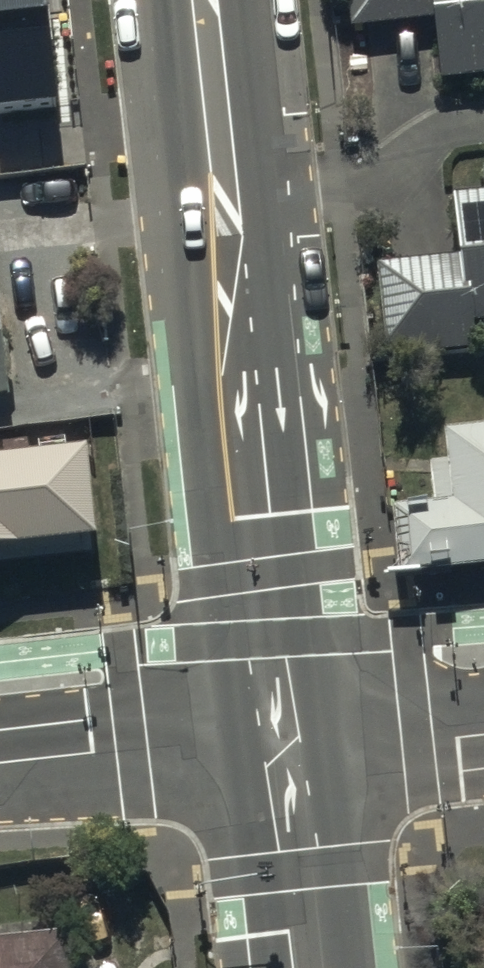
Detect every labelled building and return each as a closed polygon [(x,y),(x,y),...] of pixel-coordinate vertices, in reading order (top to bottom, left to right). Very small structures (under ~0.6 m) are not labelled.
[(62,108),(49,0),(0,0),(0,115),(62,108)] [(353,38),(437,29),(444,90),(483,85),(483,0),(349,0),(353,38)] [(377,274),(388,368),(482,357),(479,330),(483,329),(483,197),(456,200),(463,264),(377,274)] [(10,394),(0,289),(0,395),(10,394)] [(403,577),(483,569),(483,429),(446,433),(454,506),(397,512),(403,577)] [(104,529),(93,441),(0,453),(0,542),(104,529)] [(0,937),(0,967),(75,967),(72,930),(0,937)]
